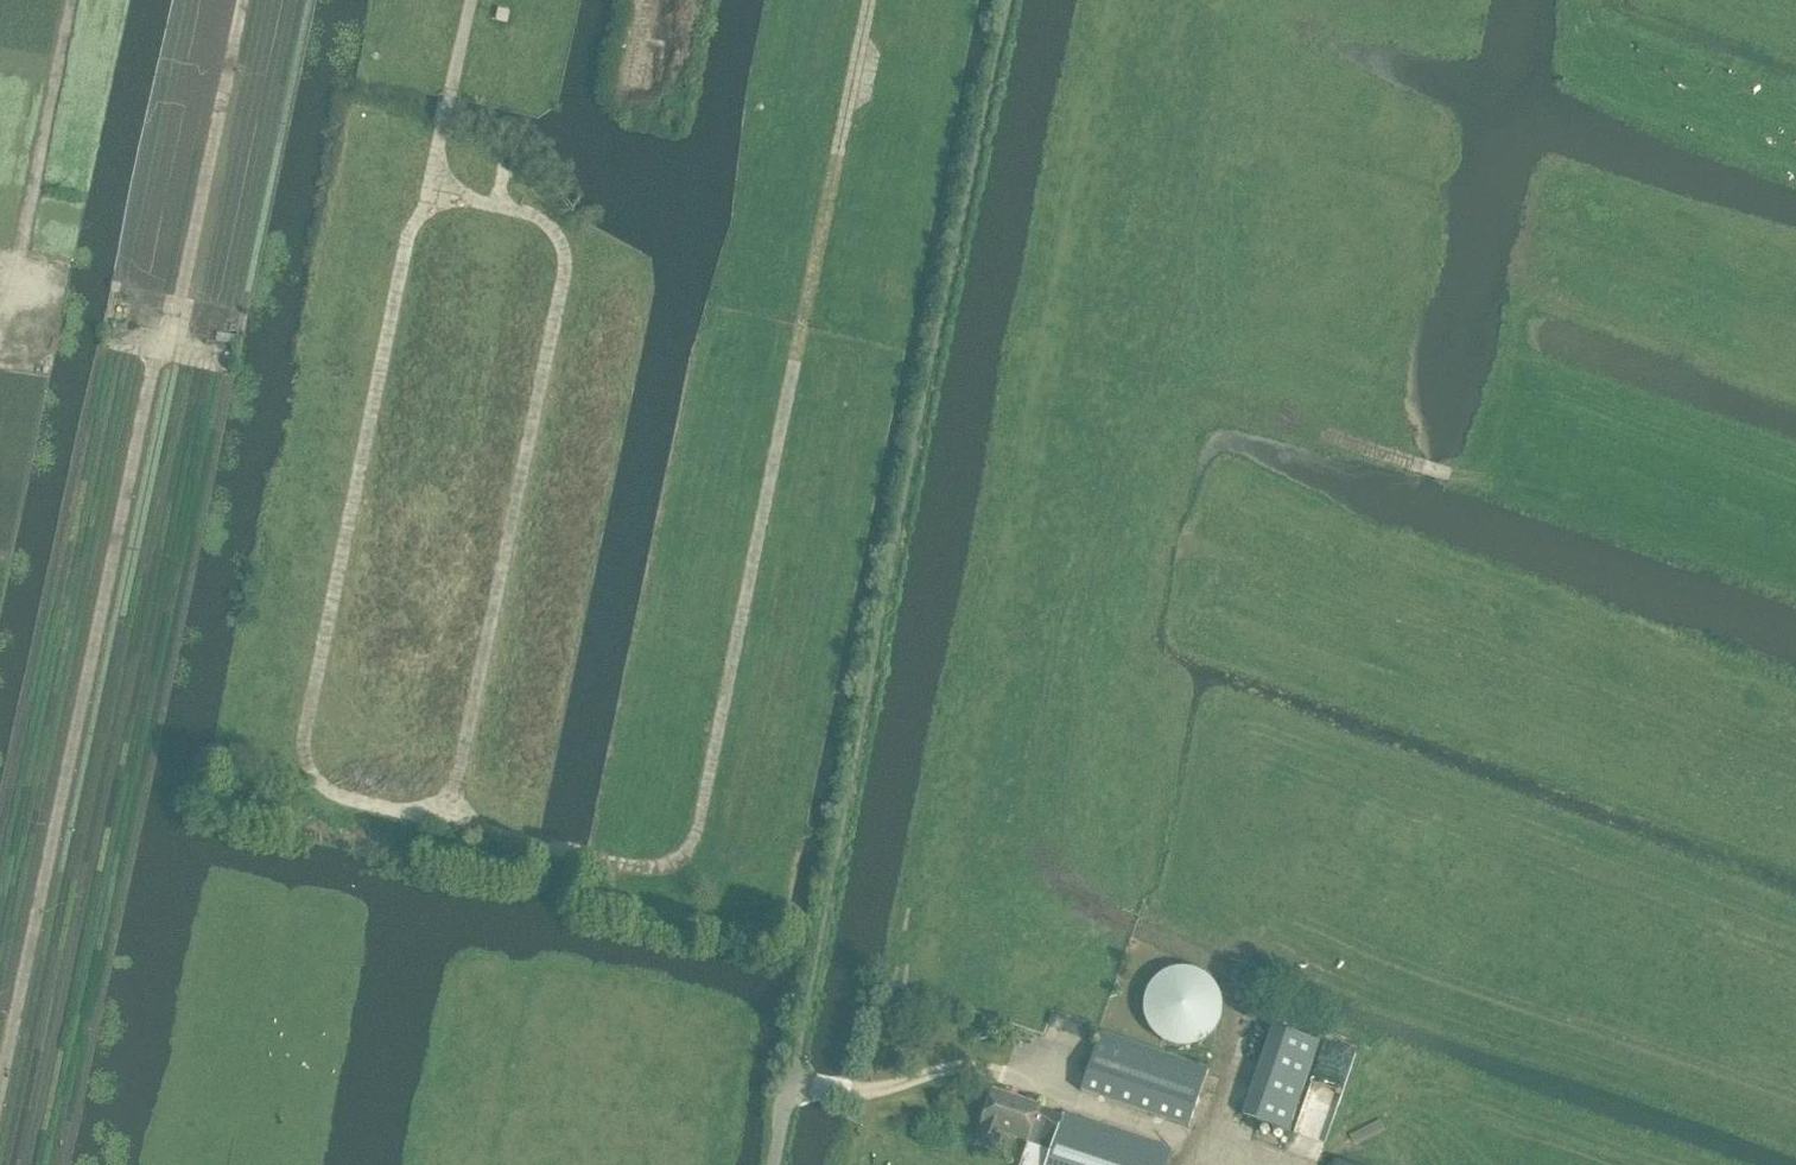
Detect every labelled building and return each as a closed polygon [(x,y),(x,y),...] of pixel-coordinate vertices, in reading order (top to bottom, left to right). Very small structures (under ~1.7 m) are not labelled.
[(1273,1026),(1242,1115),(1287,1131),(1318,1041),(1273,1026)] [(1101,1032),(1081,1091),(1187,1127),(1189,1128),(1209,1070),(1207,1069),(1101,1032)] [(976,1144),(997,1151),(1004,1132),(1027,1140),(1026,1142),(1028,1143),(1021,1164),(1166,1164),(1170,1151),(1064,1114),(1064,1116),(1039,1108),(1040,1106),(994,1091),(976,1144)]
